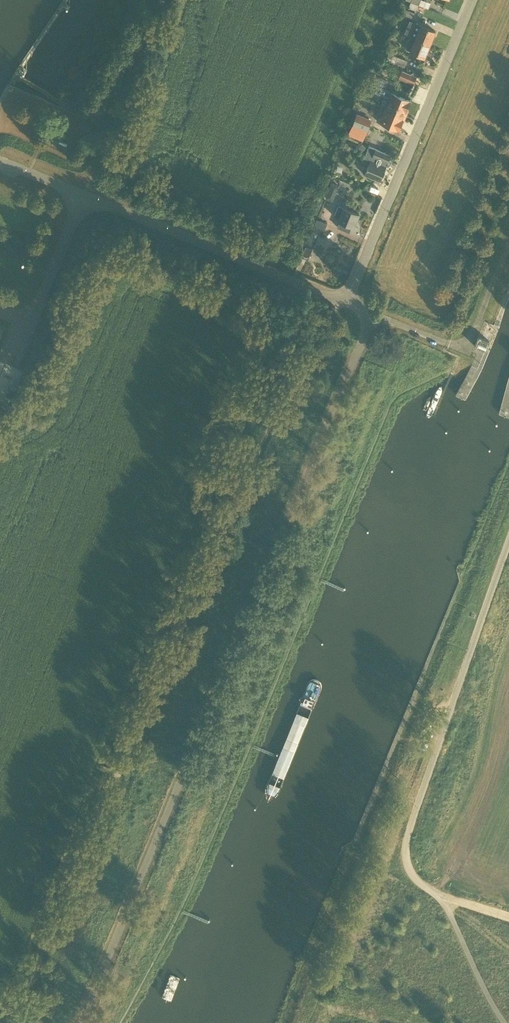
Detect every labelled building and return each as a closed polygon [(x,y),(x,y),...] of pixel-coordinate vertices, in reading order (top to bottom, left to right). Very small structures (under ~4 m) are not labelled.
[(417,11),(419,5),(411,2),(409,7),(417,11)] [(414,18),(416,13),(405,8),(402,14),(414,18)] [(411,36),(430,44),(436,31),(416,23),(411,36)] [(425,57),(430,44),(411,36),(406,49),(411,51),(425,57)] [(405,67),(407,61),(390,53),(387,59),(405,67)] [(417,77),(407,73),(402,71),(399,77),(399,78),(414,84),(417,77)] [(377,87),(379,85),(384,87),(387,81),(377,77),(375,76),(371,85),(377,87)] [(383,106),(405,115),(411,101),(412,100),(411,99),(410,100),(390,92),(383,106)] [(399,130),(405,115),(383,106),(377,121),(398,130),(398,131),(399,131),(399,130)] [(371,121),(357,116),(352,129),(366,135),(371,121)] [(367,147),(361,142),(357,147),(363,151),(367,147)] [(365,175),(371,178),(381,182),(392,155),(369,146),(363,163),(369,165),(365,175)] [(334,191),(338,190),(340,186),(332,182),(329,189),(334,191)] [(341,221),(338,227),(350,232),(352,226),(354,227),(360,214),(344,207),(344,208),(339,206),(335,216),(340,218),(339,220),(341,221)] [(325,230),(328,224),(318,220),(315,226),(325,230)] [(313,250),(306,247),(302,257),(308,260),(313,250)] [(479,337),(475,346),(486,350),(490,341),(479,337)]
